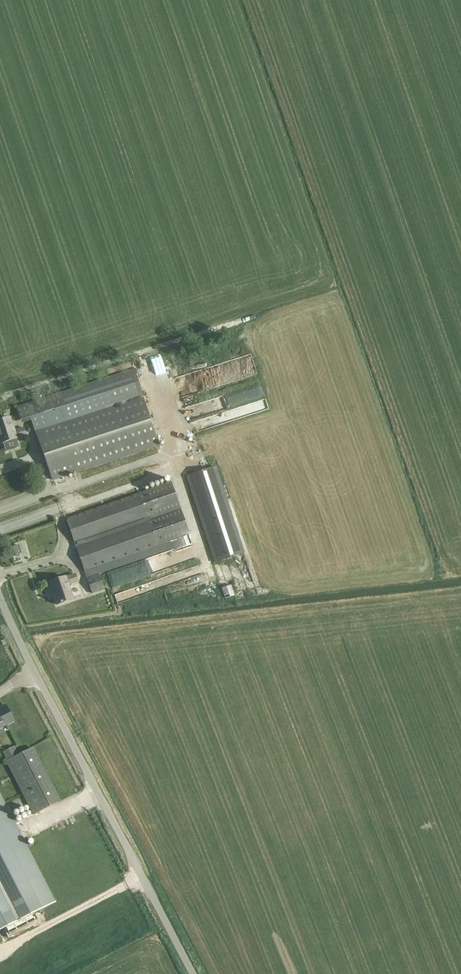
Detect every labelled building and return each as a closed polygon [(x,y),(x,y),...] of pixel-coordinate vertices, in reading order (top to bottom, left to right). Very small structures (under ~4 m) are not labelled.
[(220,332),(242,326),(241,321),(218,327),(220,332)] [(214,335),(213,328),(193,333),(195,340),(214,335)] [(170,381),(161,353),(143,359),(151,386),(170,381)] [(176,377),(177,383),(212,371),(210,363),(198,367),(199,369),(176,377)] [(177,369),(179,375),(187,373),(185,367),(177,369)] [(137,380),(134,369),(27,405),(17,408),(22,424),(32,420),(35,430),(39,429),(39,431),(36,432),(52,480),(158,445),(142,397),(61,424),(60,422),(142,394),(137,380)] [(0,421),(0,444),(4,443),(7,451),(19,447),(16,439),(26,436),(24,429),(14,432),(9,418),(3,420),(0,421)] [(245,553),(217,467),(187,477),(215,563),(245,553)] [(71,518),(66,520),(85,570),(97,566),(99,574),(174,548),(176,550),(186,546),(182,535),(189,533),(171,482),(167,484),(85,513),(71,518)] [(19,545),(12,546),(14,555),(20,554),(19,545)] [(78,582),(76,574),(47,584),(50,591),(52,590),(57,605),(74,599),(69,585),(78,582)] [(98,575),(87,578),(92,593),(103,589),(98,575)] [(231,584),(221,587),(224,598),(234,595),(231,584)] [(5,706),(0,709),(0,728),(13,722),(5,706)] [(58,802),(31,749),(6,762),(34,815),(58,802)] [(0,793),(0,931),(4,929),(9,938),(39,923),(34,914),(56,902),(0,793)]
